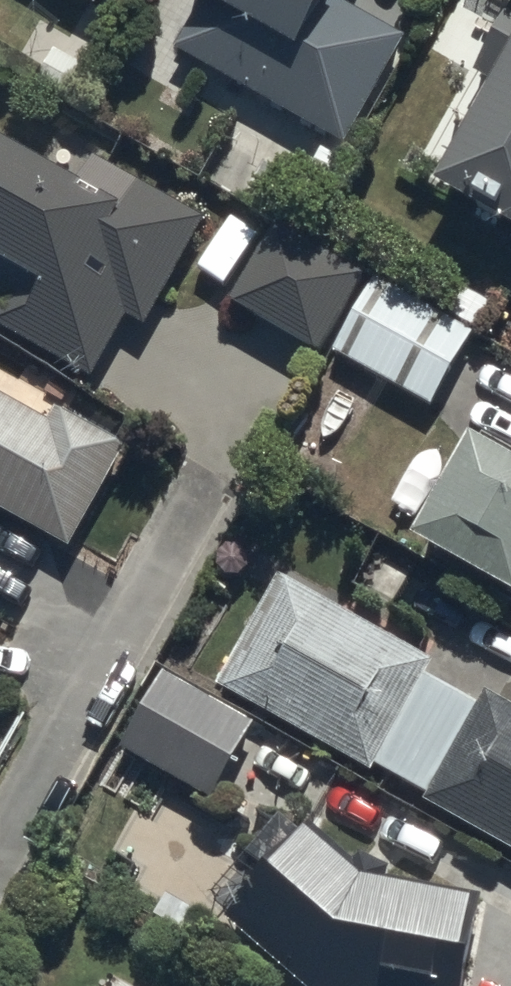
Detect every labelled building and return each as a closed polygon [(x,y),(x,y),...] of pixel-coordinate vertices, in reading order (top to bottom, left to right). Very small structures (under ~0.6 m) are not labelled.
[(395,54),(325,15),(334,0),(214,0),(224,6),(195,57),(346,141),(395,54)] [(443,192),(510,230),(510,71),(443,192)] [(142,324),(199,223),(94,165),(80,190),(0,146),(0,284),(21,296),(4,325),(91,373),(125,314),(142,324)] [(356,285),(279,242),(242,308),(319,351),(356,285)] [(463,338),(377,290),(340,356),(426,404),(463,338)] [(73,544),(122,454),(64,423),(57,434),(0,403),(0,504),(73,544)] [(474,451),(423,541),(510,590),(510,472),(474,451)] [(225,691),(362,766),(369,751),(427,783),(418,800),(510,851),(510,719),(473,699),(464,716),(407,684),(414,671),(276,596),(225,691)] [(245,730),(170,689),(138,748),(212,788),(245,730)] [(473,916),(365,897),(315,844),(245,936),(299,985),(460,985),(473,916)]
